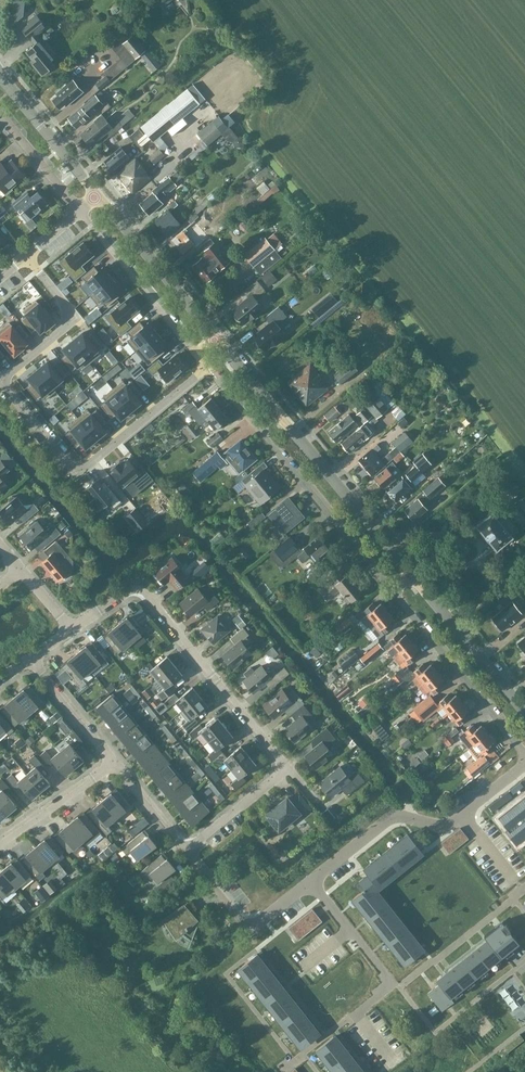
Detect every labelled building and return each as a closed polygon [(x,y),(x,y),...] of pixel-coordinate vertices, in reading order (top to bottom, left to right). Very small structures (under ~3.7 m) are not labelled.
[(21,0),(14,0),(12,25),(24,15),(25,0),(21,0)] [(47,49),(40,41),(36,35),(47,27),(36,14),(27,21),(29,24),(22,29),(35,45),(26,52),(35,62),(32,64),(42,76),(55,65),(51,61),(54,59),(46,49),(47,49)] [(217,28),(216,33),(218,37),(222,37),(224,34),(225,29),(223,26),(219,25),(217,28)] [(136,59),(147,50),(134,35),(123,44),(136,59)] [(100,41),(92,48),(96,53),(104,46),(100,41)] [(147,50),(140,56),(148,65),(154,60),(147,50)] [(106,75),(95,84),(100,89),(110,81),(106,75)] [(83,92),(78,87),(72,79),(55,94),(57,96),(53,100),(60,108),(65,104),(66,106),(83,92)] [(187,89),(141,127),(146,133),(150,139),(153,142),(160,137),(199,104),(206,99),(197,89),(193,84),(187,89)] [(103,104),(100,101),(95,95),(69,118),(77,128),(90,117),(86,113),(93,108),(95,111),(103,104)] [(122,126),(132,118),(135,115),(129,108),(116,119),(118,121),(111,126),(107,121),(101,115),(94,121),(95,123),(82,134),(91,145),(105,133),(107,132),(110,136),(122,126)] [(200,147),(189,156),(192,159),(208,146),(207,145),(222,132),(229,127),(220,115),(213,121),(198,133),(203,140),(198,144),(200,147)] [(176,133),(188,123),(185,120),(173,129),(176,133)] [(139,128),(129,136),(134,142),(144,134),(139,128)] [(121,147),(105,161),(114,171),(131,158),(134,155),(135,156),(143,149),(141,146),(150,139),(146,133),(125,151),(121,147)] [(160,137),(153,142),(158,148),(159,148),(162,151),(168,146),(160,137)] [(234,145),(239,147),(243,143),(242,138),(237,137),(233,140),(234,145)] [(159,148),(149,157),(155,164),(165,155),(162,151),(159,148)] [(135,157),(116,173),(132,193),(152,176),(146,169),(135,157)] [(13,160),(1,170),(0,169),(0,186),(6,193),(12,189),(10,186),(25,175),(13,160)] [(163,203),(157,196),(163,191),(166,194),(177,185),(170,176),(157,186),(152,191),(153,193),(140,203),(150,215),(163,203)] [(264,184),(257,190),(261,195),(268,188),(264,184)] [(275,184),(270,189),(274,193),(279,189),(275,184)] [(25,210),(31,217),(36,213),(37,213),(39,213),(40,212),(41,211),(41,209),(48,203),(37,191),(31,196),(27,191),(12,203),(20,214),(25,210)] [(191,215),(187,219),(191,223),(189,225),(199,217),(197,215),(203,211),(201,210),(210,202),(215,197),(212,193),(207,198),(194,209),(196,211),(191,215)] [(168,236),(182,225),(170,211),(179,204),(175,200),(167,207),(169,209),(155,221),(168,236)] [(194,244),(190,239),(199,230),(197,228),(209,218),(203,211),(197,215),(199,217),(189,225),(186,228),(171,240),(183,254),(194,244)] [(201,246),(211,238),(210,237),(226,225),(223,220),(206,234),(206,233),(196,241),(200,246),(200,245),(201,246)] [(265,237),(244,254),(260,275),(282,258),(265,237)] [(230,262),(215,243),(211,238),(201,246),(205,251),(207,254),(193,266),(206,282),(221,270),(220,269),(230,262)] [(83,243),(60,262),(75,280),(85,271),(81,265),(94,255),(83,243)] [(94,266),(82,277),(86,282),(85,282),(93,292),(94,292),(112,277),(103,267),(98,271),(94,266)] [(265,281),(274,274),(270,270),(261,277),(265,281)] [(93,292),(89,295),(98,306),(103,302),(107,307),(119,296),(115,292),(120,287),(112,277),(94,292),(93,292)] [(255,299),(265,290),(257,280),(243,291),(248,297),(233,310),(235,313),(235,315),(235,318),(237,320),(239,321),(242,321),(245,324),(263,309),(255,299)] [(362,282),(354,289),(361,298),(369,291),(362,282)] [(321,302),(328,311),(339,302),(332,293),(321,302)] [(129,298),(106,317),(121,335),(131,326),(127,321),(139,310),(129,298)] [(50,315),(51,313),(46,307),(44,308),(37,299),(24,310),(27,313),(22,318),(33,331),(38,327),(42,331),(46,327),(47,328),(55,321),(50,315)] [(266,350),(285,335),(276,325),(287,317),(278,307),(265,318),(270,324),(255,336),(257,339),(257,342),(256,345),(258,347),(261,347),(264,347),(266,350)] [(89,324),(93,321),(88,315),(84,318),(86,321),(89,324)] [(8,349),(10,348),(15,354),(24,347),(23,346),(27,343),(24,339),(29,334),(18,321),(13,325),(10,322),(0,330),(0,336),(4,341),(3,342),(8,349)] [(135,351),(157,332),(149,322),(144,326),(140,321),(127,332),(131,337),(127,340),(135,351)] [(83,332),(73,340),(91,362),(101,354),(98,350),(103,346),(92,333),(87,337),(83,332)] [(166,343),(157,332),(135,351),(144,361),(148,357),(152,362),(165,352),(161,347),(166,343)] [(109,335),(103,339),(107,344),(113,340),(109,335)] [(91,362),(73,340),(63,349),(67,354),(62,358),(72,371),(77,367),(81,371),(91,362)] [(159,360),(148,368),(153,374),(159,370),(168,382),(186,367),(176,355),(163,365),(159,360)] [(411,357),(404,362),(407,366),(414,361),(411,357)] [(48,361),(38,369),(52,387),(53,387),(68,375),(57,362),(52,366),(48,361)] [(341,384),(358,370),(351,361),(334,375),(341,384)] [(121,368),(118,363),(111,369),(114,374),(121,368)] [(306,406),(328,389),(322,382),(324,381),(310,364),(287,383),(306,406)] [(32,383),(27,387),(37,400),(42,396),(46,400),(56,391),(53,387),(52,387),(38,369),(28,378),(32,383)] [(389,408),(394,403),(380,387),(382,385),(378,379),(370,385),(359,394),(360,394),(364,399),(361,401),(367,407),(366,407),(373,416),(364,424),(358,428),(359,429),(342,444),(350,453),(364,441),(362,438),(372,430),(370,427),(378,420),(376,418),(389,408)] [(113,389),(131,411),(141,402),(137,397),(142,393),(131,380),(126,385),(123,380),(113,389)] [(79,385),(72,391),(76,396),(83,390),(79,385)] [(121,419),(131,411),(113,389),(103,397),(106,401),(101,405),(112,418),(117,414),(121,419)] [(71,410),(79,404),(74,398),(67,405),(71,410)] [(202,424),(220,409),(211,398),(198,409),(193,402),(183,410),(187,415),(190,412),(199,424),(201,423),(202,424)] [(357,415),(364,424),(373,416),(366,407),(357,415)] [(78,418),(96,440),(106,431),(102,426),(107,422),(96,409),(91,414),(88,409),(78,418)] [(204,427),(210,423),(215,430),(229,419),(220,409),(202,424),(204,427)] [(319,423),(327,417),(323,412),(315,419),(319,423)] [(54,414),(49,419),(53,424),(59,420),(54,414)] [(336,442),(357,425),(349,415),(328,432),(336,442)] [(404,417),(398,422),(402,427),(408,422),(404,417)] [(86,448),(96,440),(78,418),(67,426),(71,430),(66,435),(76,447),(81,443),(86,448)] [(186,436),(195,429),(190,423),(186,427),(186,428),(182,431),(186,436)] [(195,429),(186,436),(190,440),(193,437),(194,438),(199,434),(195,429)] [(375,453),(380,448),(377,444),(359,460),(373,476),(394,458),(403,450),(413,441),(406,432),(393,443),(396,446),(381,460),(375,453)] [(218,433),(208,441),(213,447),(223,438),(218,433)] [(183,435),(175,441),(178,445),(186,439),(183,435)] [(241,441),(223,454),(239,474),(256,460),(241,441)] [(403,450),(394,458),(397,462),(404,456),(404,455),(406,453),(403,450)] [(200,481),(226,460),(218,451),(193,472),(200,481)] [(6,466),(5,465),(11,459),(6,453),(0,459),(1,460),(0,461),(0,471),(6,466)] [(412,482),(423,473),(433,464),(423,453),(413,461),(417,466),(403,478),(403,477),(386,490),(396,502),(412,488),(408,483),(411,480),(412,482)] [(466,458),(463,455),(458,460),(460,463),(466,458)] [(119,462),(112,468),(114,471),(112,472),(124,486),(125,486),(133,479),(139,486),(151,477),(141,465),(136,469),(134,466),(128,459),(121,464),(119,462)] [(383,488),(395,478),(396,479),(401,474),(401,471),(393,462),(375,478),(383,488)] [(260,504),(266,499),(280,488),(272,479),(271,480),(263,470),(259,473),(255,469),(242,480),(245,484),(244,485),(260,504)] [(428,509),(423,504),(430,498),(431,498),(446,485),(439,476),(416,496),(418,499),(405,510),(414,521),(428,509)] [(92,483),(84,490),(91,500),(90,501),(97,510),(99,509),(108,501),(114,509),(119,504),(120,504),(123,502),(104,479),(100,483),(98,480),(93,484),(92,483)] [(182,484),(177,489),(184,497),(189,492),(182,484)] [(34,503),(27,509),(17,497),(16,498),(14,496),(12,496),(10,497),(9,499),(9,501),(10,503),(0,511),(0,513),(10,524),(23,514),(27,519),(39,510),(34,503)] [(267,515),(283,534),(303,517),(291,502),(287,506),(284,502),(267,515)] [(148,520),(157,512),(151,505),(142,513),(148,520)] [(497,548),(519,530),(500,507),(478,525),(497,548)] [(135,509),(126,516),(138,530),(147,523),(135,509)] [(252,528),(265,517),(261,513),(248,523),(252,528)] [(61,534),(54,525),(46,531),(38,521),(36,522),(35,521),(33,521),(30,524),(29,526),(31,527),(20,536),(31,550),(44,539),(48,545),(61,534)] [(62,521),(57,525),(61,530),(66,525),(62,521)] [(316,561),(334,546),(323,533),(305,548),(298,554),(304,561),(311,555),(316,561)] [(290,536),(275,549),(284,561),(300,548),(290,536)] [(62,578),(66,578),(66,575),(70,571),(63,563),(63,559),(68,555),(56,541),(44,551),(49,557),(42,562),(49,570),(51,570),(52,570),(54,572),(52,574),(58,581),(62,578)] [(238,553),(245,561),(251,556),(244,548),(238,553)] [(181,571),(182,570),(172,558),(155,572),(165,584),(170,580),(177,589),(188,580),(181,571)] [(348,604),(362,592),(348,575),(343,579),(340,575),(348,563),(341,559),(330,575),(334,580),(321,591),(328,600),(339,590),(344,596),(343,598),(348,604)] [(206,565),(199,571),(203,576),(210,570),(206,565)] [(164,597),(171,592),(168,587),(161,593),(164,597)] [(219,601),(215,596),(208,601),(198,589),(180,603),(191,616),(203,605),(208,611),(219,601)] [(522,614),(512,601),(492,618),(502,631),(522,614)] [(369,626),(387,611),(381,603),(376,607),(373,603),(364,610),(367,615),(361,620),(368,627),(369,626)] [(389,623),(393,619),(387,611),(369,626),(379,638),(392,627),(389,623)] [(132,642),(146,631),(133,614),(124,622),(123,621),(118,625),(132,642)] [(213,643),(229,630),(218,616),(202,629),(213,643)] [(242,618),(236,623),(241,628),(246,624),(242,618)] [(349,618),(331,632),(336,638),(354,623),(349,618)] [(118,654),(132,642),(118,625),(112,629),(113,631),(104,638),(118,654)] [(246,637),(249,635),(243,627),(230,638),(235,645),(223,655),(228,662),(227,663),(231,668),(232,667),(233,668),(251,653),(245,646),(250,642),(246,637)] [(393,657),(394,657),(399,653),(412,642),(406,634),(401,638),(398,634),(389,641),(390,642),(384,646),(393,657)] [(399,653),(394,657),(403,668),(406,665),(407,666),(417,658),(414,653),(418,649),(412,642),(399,653)] [(77,653),(91,671),(106,659),(92,643),(83,650),(82,649),(77,653)] [(340,643),(335,648),(338,652),(343,647),(340,643)] [(380,643),(361,659),(365,665),(384,649),(380,643)] [(320,653),(314,646),(309,650),(315,657),(320,653)] [(360,657),(356,652),(340,665),(344,670),(360,657)] [(82,678),(91,671),(77,653),(71,658),(72,659),(64,667),(72,677),(81,688),(86,683),(82,678)] [(158,679),(175,665),(167,656),(154,668),(149,663),(139,671),(143,677),(151,671),(158,679)] [(413,673),(411,671),(403,677),(401,676),(395,681),(399,685),(404,680),(408,684),(413,680),(419,687),(437,672),(431,664),(426,668),(423,664),(414,671),(414,672),(413,673)] [(182,675),(175,665),(158,679),(153,683),(160,692),(157,694),(162,700),(173,691),(169,686),(181,675),(182,675)] [(403,677),(411,671),(407,666),(406,665),(403,668),(397,672),(397,673),(392,677),(395,681),(401,676),(403,677)] [(274,669),(271,671),(265,671),(261,666),(255,671),(252,668),(244,674),(247,678),(244,680),(254,693),(266,683),(270,689),(290,673),(285,666),(277,673),(274,669)] [(64,667),(55,674),(64,684),(72,677),(64,667)] [(335,671),(328,676),(332,681),(339,675),(335,671)] [(439,684),(443,680),(437,672),(419,687),(425,694),(430,691),(434,695),(442,688),(439,684)] [(389,676),(380,683),(385,689),(394,682),(389,676)] [(115,688),(111,684),(106,688),(110,692),(115,688)] [(346,684),(340,689),(345,695),(351,690),(346,684)] [(29,714),(43,702),(30,686),(21,694),(20,693),(15,697),(29,714)] [(183,710),(200,696),(193,687),(191,688),(179,698),(175,693),(164,702),(168,708),(176,702),(183,710)] [(134,693),(134,692),(130,688),(124,693),(128,698),(133,694),(134,693)] [(287,695),(283,691),(282,690),(264,705),(275,718),(287,708),(291,714),(303,705),(304,703),(293,690),(287,695)] [(105,717),(121,704),(113,694),(97,707),(105,717)] [(358,703),(363,708),(372,700),(368,695),(358,703)] [(418,714),(435,700),(430,695),(411,710),(416,716),(418,714)] [(449,714),(462,703),(456,695),(452,699),(448,695),(438,703),(435,700),(418,714),(423,721),(437,710),(444,718),(449,714)] [(194,717),(206,707),(208,706),(200,696),(183,710),(190,719),(183,725),(187,731),(198,722),(194,717)] [(15,726),(29,714),(15,697),(9,702),(10,703),(1,710),(15,726)] [(464,714),(469,711),(462,703),(449,714),(459,726),(468,718),(464,714)] [(113,727),(129,713),(121,704),(105,717),(113,727)] [(145,708),(149,713),(153,710),(149,705),(145,708)] [(303,705),(291,714),(296,720),(284,730),(295,743),(312,728),(306,720),(312,716),(303,705)] [(58,713),(51,719),(54,723),(61,717),(58,713)] [(121,737),(137,723),(129,713),(113,727),(121,737)] [(14,730),(0,714),(0,734),(5,730),(9,735),(14,730)] [(208,741),(225,727),(218,718),(217,719),(204,729),(200,724),(189,733),(194,739),(201,733),(208,741)] [(372,726),(371,727),(374,730),(381,725),(378,721),(372,726)] [(129,746),(145,733),(137,723),(121,737),(129,746)] [(165,733),(169,730),(165,724),(161,727),(165,733)] [(468,749),(487,733),(481,726),(476,729),(473,725),(464,732),(459,737),(468,749)] [(219,747),(232,737),(233,736),(225,727),(208,741),(215,750),(208,756),(212,761),(223,752),(219,747)] [(77,747),(83,742),(72,728),(62,736),(69,744),(60,751),(75,768),(84,760),(83,759),(72,747),(75,745),(77,747)] [(317,746),(305,756),(316,769),(333,755),(326,746),(335,739),(326,728),(312,740),(317,746)] [(443,744),(452,737),(458,731),(456,728),(440,740),(443,744)] [(137,756),(153,743),(145,733),(129,746),(137,756)] [(489,745),(493,741),(487,733),(468,749),(478,761),(466,771),(472,779),(481,772),(480,772),(491,762),(485,755),(493,749),(489,745)] [(26,742),(29,746),(34,742),(35,741),(31,737),(26,742)] [(455,741),(452,737),(443,744),(446,748),(455,741)] [(409,739),(402,745),(406,749),(412,743),(409,739)] [(145,766),(161,752),(153,743),(137,756),(145,766)] [(177,747),(181,752),(185,749),(181,744),(177,747)] [(231,769),(249,755),(241,746),(240,747),(227,757),(223,752),(212,761),(217,767),(224,761),(231,769)] [(82,752),(87,760),(92,757),(87,749),(82,752)] [(185,749),(181,752),(190,762),(193,759),(185,749)] [(75,768),(60,751),(52,758),(46,750),(40,755),(49,766),(54,762),(65,774),(64,774),(65,775),(75,768)] [(425,750),(418,755),(422,760),(429,755),(425,750)] [(153,775),(169,762),(161,752),(145,766),(153,775)] [(50,783),(49,782),(39,770),(44,766),(34,755),(29,759),(35,767),(27,774),(41,791),(50,783)] [(242,776),(255,766),(256,765),(249,755),(231,769),(238,778),(231,784),(235,790),(246,781),(242,776)] [(161,785),(177,772),(169,762),(153,775),(161,785)] [(209,764),(204,768),(209,774),(214,770),(209,764)] [(428,776),(418,765),(411,771),(420,782),(428,776)] [(340,767),(320,783),(321,785),(321,786),(322,788),(324,789),(325,790),(331,797),(341,789),(347,795),(364,781),(356,771),(349,777),(340,767)] [(169,795),(185,782),(177,772),(161,785),(169,795)] [(41,791),(27,774),(18,781),(12,774),(7,778),(16,789),(21,785),(31,797),(32,799),(41,791)] [(17,806),(16,805),(5,793),(10,789),(1,778),(0,779),(0,788),(2,790),(0,792),(0,805),(8,814),(17,806)] [(177,805),(193,791),(185,782),(169,795),(177,805)] [(209,787),(203,792),(206,796),(212,791),(209,787)] [(102,801),(117,818),(131,806),(117,790),(109,798),(107,796),(102,801)] [(185,814),(201,801),(193,791),(177,805),(185,814)] [(498,817),(509,831),(507,833),(516,845),(524,837),(524,795),(498,817)] [(282,827),(283,827),(284,827),(285,827),(288,826),(286,824),(299,814),(301,816),(310,809),(299,796),(291,803),(287,798),(267,815),(273,822),(270,824),(271,825),(274,826),(277,827),(276,827),(277,827),(281,827),(281,828),(282,828),(282,827)] [(465,805),(459,798),(458,796),(443,807),(450,816),(465,805)] [(108,825),(117,818),(102,801),(97,805),(98,807),(89,814),(107,835),(112,830),(108,825)] [(193,824),(209,811),(201,801),(185,814),(193,824)] [(328,808),(322,813),(330,823),(336,819),(328,808)] [(101,833),(98,829),(84,813),(75,821),(74,819),(69,824),(83,841),(84,841),(87,845),(101,833)] [(150,823),(145,817),(129,830),(134,836),(150,823)] [(69,853),(83,841),(69,824),(64,828),(65,830),(56,837),(69,853)] [(451,836),(441,843),(450,854),(459,846),(469,839),(461,830),(460,829),(458,830),(451,836)] [(156,845),(151,839),(150,840),(143,831),(122,849),(126,854),(131,850),(139,859),(156,845)] [(361,893),(353,900),(406,967),(423,952),(374,890),(422,852),(422,851),(408,834),(364,869),(369,875),(355,886),(361,893)] [(36,847),(50,864),(64,852),(51,836),(42,844),(41,843),(36,847)] [(111,843),(104,849),(109,856),(117,849),(113,845),(111,843)] [(42,871),(50,864),(36,847),(30,852),(31,853),(22,860),(40,881),(46,875),(42,871)] [(116,854),(111,858),(115,863),(119,859),(116,854)] [(162,854),(140,873),(145,879),(150,874),(158,882),(175,868),(170,862),(169,863),(162,854)] [(17,887),(31,875),(18,859),(9,867),(8,866),(2,870),(17,887)] [(17,887),(2,870),(0,872),(0,896),(3,899),(17,887)] [(173,874),(154,890),(159,896),(178,880),(173,874)] [(129,880),(133,885),(137,882),(133,877),(129,880)] [(41,886),(34,891),(41,901),(48,895),(41,886)] [(197,922),(196,921),(184,907),(193,900),(192,900),(165,922),(168,920),(173,925),(167,930),(172,938),(179,933),(182,937),(186,939),(191,942),(189,946),(189,947),(197,927),(197,926),(197,925),(197,924),(197,923),(197,922)] [(312,909),(289,927),(293,932),(295,934),(295,935),(299,940),(322,921),(318,916),(318,917),(316,914),(312,909)] [(440,983),(428,993),(442,1011),(443,1011),(450,1005),(454,1001),(450,997),(455,993),(455,994),(456,993),(470,981),(471,981),(472,981),(471,980),(480,973),(481,973),(482,973),(481,972),(496,960),(496,961),(497,960),(501,957),(520,942),(510,930),(510,929),(506,923),(505,924),(503,921),(499,924),(484,936),(485,936),(488,934),(492,938),(489,940),(487,938),(476,947),(477,948),(473,951),(472,950),(451,967),(451,968),(449,970),(452,973),(442,982),(438,978),(441,975),(436,979),(437,980),(440,983)] [(256,956),(238,970),(283,1026),(299,1046),(310,1038),(317,1032),(316,1032),(306,1019),(305,1018),(283,990),(256,956)] [(316,1050),(321,1057),(328,1066),(333,1071),(361,1071),(356,1065),(355,1066),(351,1060),(349,1058),(345,1053),(346,1052),(339,1043),(338,1044),(333,1037),(334,1037),(333,1037),(333,1036),(316,1050)]
